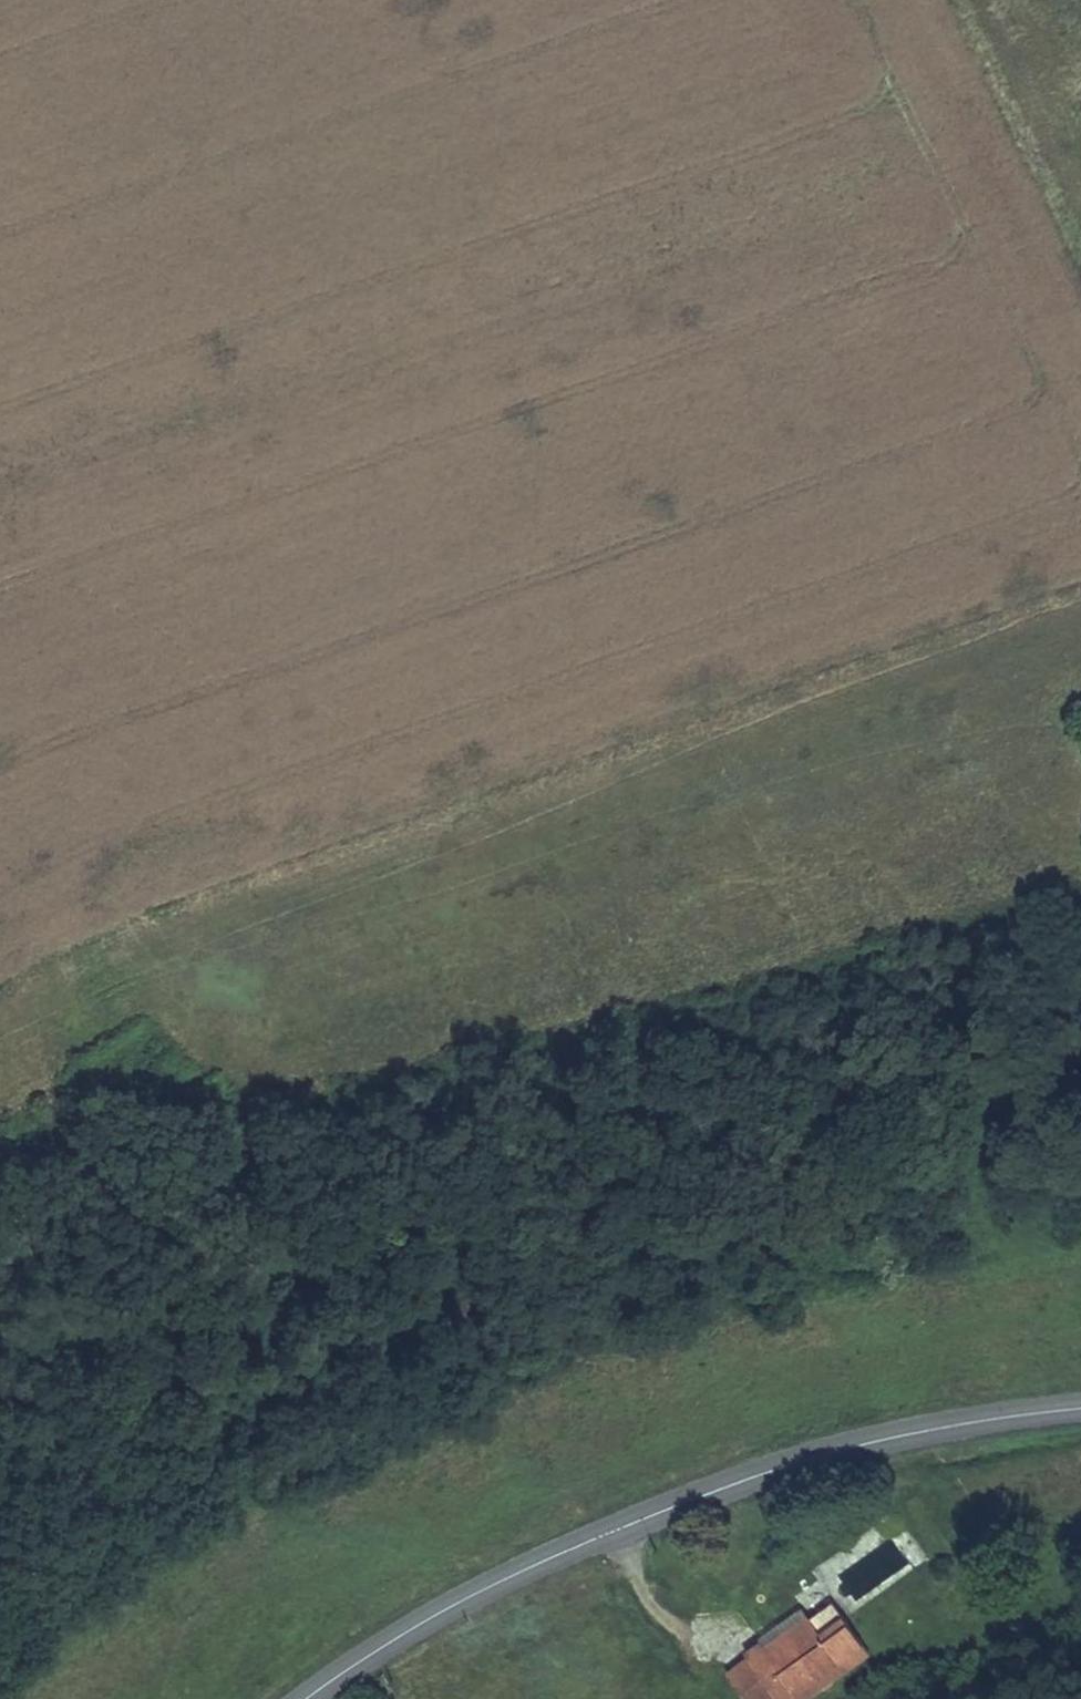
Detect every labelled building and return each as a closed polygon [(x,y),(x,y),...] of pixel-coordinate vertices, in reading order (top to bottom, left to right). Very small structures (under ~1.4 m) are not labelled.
[(745,1663),(769,1698),(792,1698),(788,1692),(819,1671),(826,1681),(862,1658),(830,1607),(806,1622),(763,1650),(757,1642),(739,1654),(745,1663)] [(753,1636),(757,1642),(763,1650),(806,1622),(797,1608),(753,1636)] [(745,1663),(725,1676),(740,1698),(769,1698),(745,1663)] [(792,1698),(813,1698),(830,1688),(826,1681),(819,1671),(788,1692),(792,1698)]
